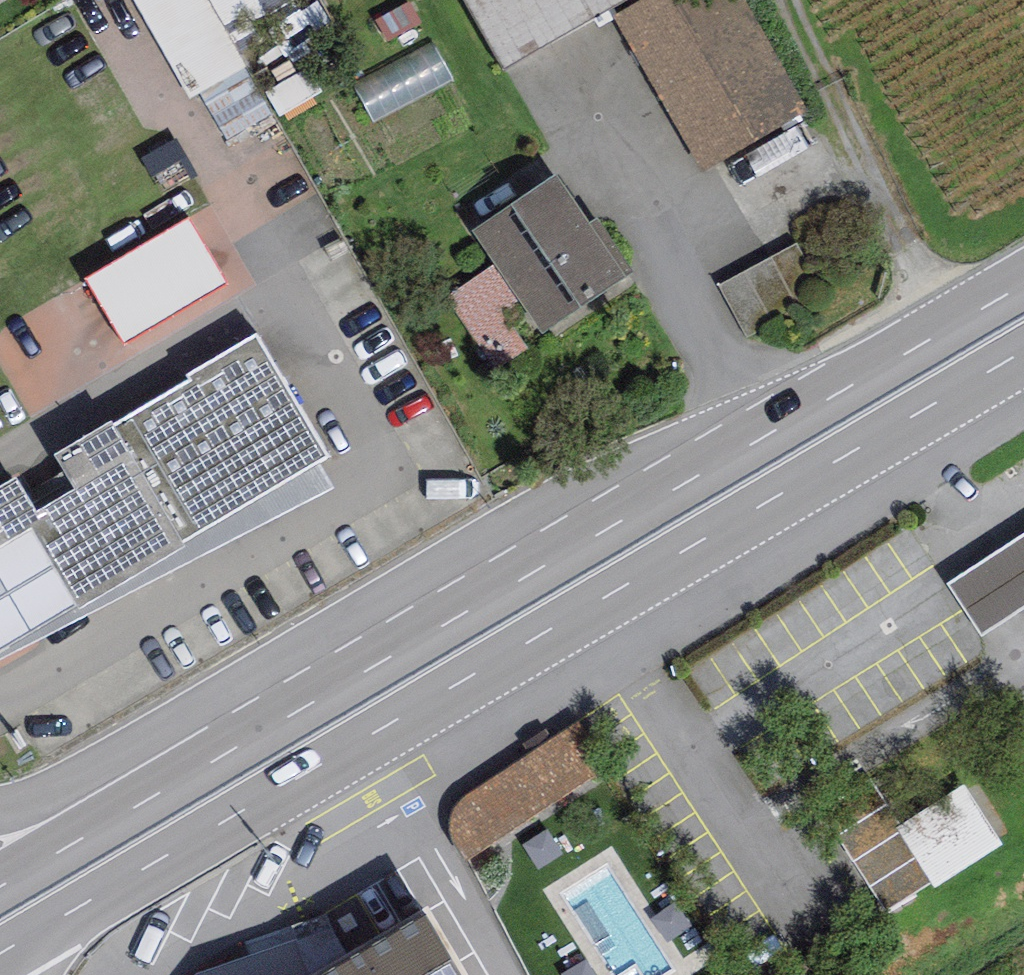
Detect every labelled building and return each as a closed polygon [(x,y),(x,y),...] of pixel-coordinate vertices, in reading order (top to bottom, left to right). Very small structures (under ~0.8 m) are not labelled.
[(190,100),(201,93),(243,69),(247,67),(229,36),(209,0),(133,0),(190,100)] [(229,36),(293,0),(209,0),(229,36)] [(621,0),(464,0),(502,67),(621,0)] [(746,0),(643,0),(613,17),(701,171),(809,109),(746,0)] [(411,1),(375,19),(387,43),(423,24),(411,1)] [(368,90),(381,122),(463,90),(450,57),(368,90)] [(269,117),(243,69),(201,93),(227,140),(269,117)] [(557,173),(472,230),(496,265),(520,300),(542,332),(632,271),(596,218),(591,222),(557,173)] [(189,218),(85,278),(124,346),(228,286),(189,218)] [(798,243),(719,284),(747,338),(826,297),(798,243)] [(520,300),(496,265),(446,298),(495,372),(527,350),(502,312),(520,300)] [(0,486),(0,650),(77,606),(79,610),(185,548),(182,541),(318,461),(329,455),(257,333),(187,374),(192,379),(115,424),(112,420),(55,454),(76,489),(37,511),(15,477),(0,486)] [(318,461),(182,541),(185,548),(79,610),(77,606),(0,650),(0,659),(333,489),(318,461)] [(948,584),(984,638),(1023,611),(1023,533),(948,584)] [(573,723),(463,798),(453,807),(449,819),(450,835),(465,861),(601,769),(573,723)] [(945,887),(1013,847),(977,788),(909,829),(945,887)] [(426,910),(345,960),(321,974),(465,974),(426,910)] [(345,960),(329,927),(198,972),(195,974),(321,974),(345,960)]
